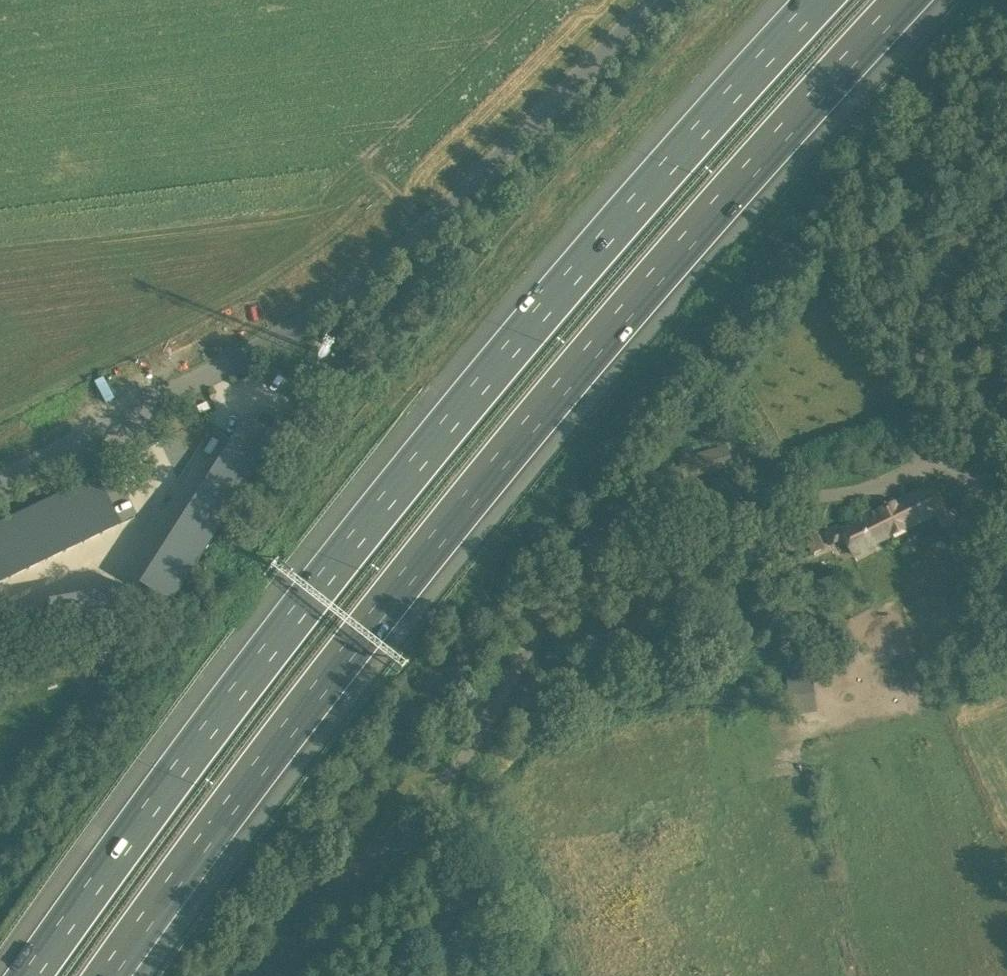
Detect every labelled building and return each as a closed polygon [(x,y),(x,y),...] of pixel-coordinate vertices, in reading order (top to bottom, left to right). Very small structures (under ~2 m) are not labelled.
[(745,377),(740,367),(729,373),(735,383),(745,377)] [(246,416),(219,458),(249,477),(276,435),(246,416)] [(679,460),(684,478),(730,465),(726,447),(679,460)] [(219,458),(206,479),(236,498),(249,477),(219,458)] [(97,475),(77,485),(100,534),(120,524),(97,475)] [(206,479),(192,500),(223,519),(236,498),(206,479)] [(845,538),(853,554),(937,513),(944,527),(959,520),(954,510),(946,508),(934,483),(840,528),(839,525),(824,532),(830,545),(845,538)] [(77,485),(59,493),(82,542),(100,534),(77,485)] [(59,493),(40,502),(64,551),(82,542),(59,493)] [(192,500),(179,521),(209,540),(223,519),(192,500)] [(40,502),(22,511),(46,560),(64,551),(40,502)] [(22,511),(3,520),(27,569),(46,560),(22,511)] [(0,522),(0,559),(9,577),(27,569),(3,520),(0,522)] [(179,521),(166,541),(196,561),(209,540),(179,521)] [(817,532),(805,537),(812,552),(824,547),(817,532)] [(166,541),(152,562),(183,582),(196,561),(166,541)] [(9,577),(0,559),(0,582),(9,577)] [(152,562),(139,584),(169,603),(183,582),(152,562)] [(101,590),(73,595),(78,621),(105,616),(101,590)] [(73,595),(45,600),(50,626),(78,621),(73,595)] [(775,618),(772,609),(760,612),(763,622),(775,618)] [(803,715),(807,714),(805,707),(803,694),(788,697),(791,717),(803,715)]
